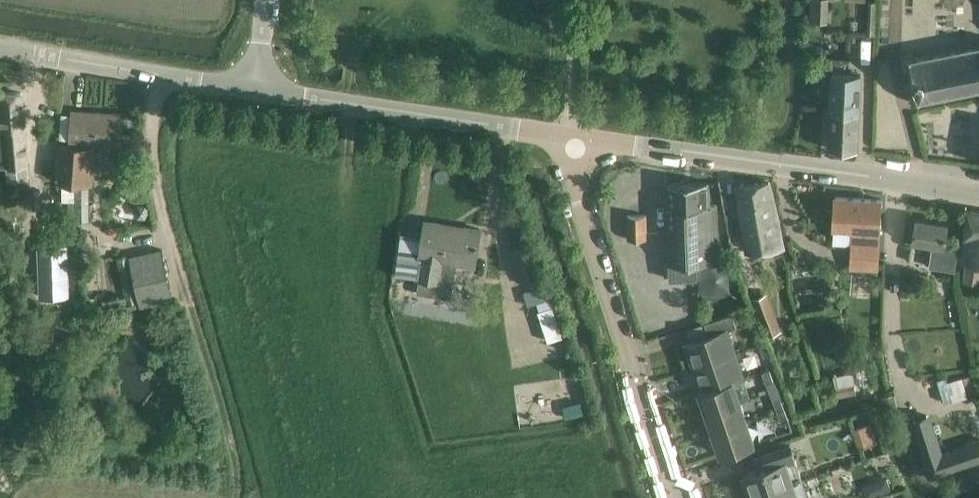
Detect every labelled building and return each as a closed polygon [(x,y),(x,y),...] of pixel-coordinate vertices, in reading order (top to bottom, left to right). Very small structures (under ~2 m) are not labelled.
[(912,57),(911,54),(903,55),(904,65),(910,64),(917,94),(908,96),(910,102),(917,100),(918,101),(978,89),(978,43),(912,57)] [(857,150),(861,75),(832,74),(829,148),(857,150)] [(0,124),(0,167),(6,166),(7,180),(27,179),(26,164),(23,163),(22,128),(21,93),(1,93),(2,117),(2,124),(0,124)] [(59,145),(57,173),(62,173),(62,180),(64,180),(63,202),(71,202),(71,222),(90,220),(90,179),(92,179),(95,139),(106,140),(106,142),(118,143),(118,141),(121,141),(123,116),(73,112),(71,141),(72,141),(71,146),(59,145)] [(667,183),(670,272),(670,280),(698,279),(697,261),(718,260),(717,225),(717,205),(708,205),(707,182),(667,183)] [(737,184),(748,251),(783,246),(769,182),(737,184)] [(878,269),(879,243),(882,199),(835,196),(833,229),(852,230),(850,268),(878,269)] [(138,203),(133,210),(136,218),(145,219),(150,212),(147,204),(138,203)] [(960,259),(967,260),(964,278),(978,280),(978,213),(968,211),(960,259)] [(627,216),(628,240),(646,239),(646,215),(627,216)] [(955,270),(955,267),(958,248),(945,246),(949,223),(915,218),(912,240),(933,243),(929,266),(955,270)] [(445,259),(475,264),(480,229),(425,221),(420,255),(421,255),(418,277),(442,280),(445,259)] [(71,290),(68,239),(40,241),(44,292),(71,290)] [(512,247),(523,284),(542,278),(531,241),(512,247)] [(162,248),(129,256),(141,307),(174,299),(162,248)] [(125,296),(107,300),(110,313),(125,309),(140,306),(139,302),(129,255),(117,258),(125,296)] [(546,284),(523,291),(528,305),(551,297),(546,284)] [(765,335),(781,329),(767,292),(751,298),(765,335)] [(534,309),(544,340),(560,335),(550,304),(534,309)] [(686,342),(694,366),(735,352),(727,330),(737,326),(732,313),(705,322),(709,334),(686,342)] [(764,356),(771,353),(767,342),(759,345),(764,356)] [(694,366),(702,390),(733,379),(734,381),(744,378),(735,352),(694,366)] [(865,356),(853,358),(858,386),(870,384),(865,356)] [(766,383),(774,381),(770,369),(762,372),(766,383)] [(962,376),(947,381),(953,400),(968,396),(962,376)] [(699,391),(706,411),(740,400),(734,381),(733,379),(702,390),(699,391)] [(883,396),(884,398),(886,414),(898,412),(895,393),(883,396)] [(785,408),(781,397),(773,400),(777,411),(785,408)] [(706,411),(714,432),(747,421),(740,400),(706,411)] [(777,411),(781,422),(789,420),(785,408),(777,411)] [(911,420),(930,477),(978,461),(978,440),(942,451),(930,414),(911,420)] [(714,432),(721,454),(755,443),(747,421),(714,432)] [(878,441),(871,422),(852,429),(859,448),(878,441)] [(768,466),(744,473),(747,482),(744,483),(749,497),(802,480),(791,444),(763,453),(768,466)] [(802,480),(749,497),(808,497),(802,480)] [(865,488),(871,497),(885,490),(880,480),(865,488)]
